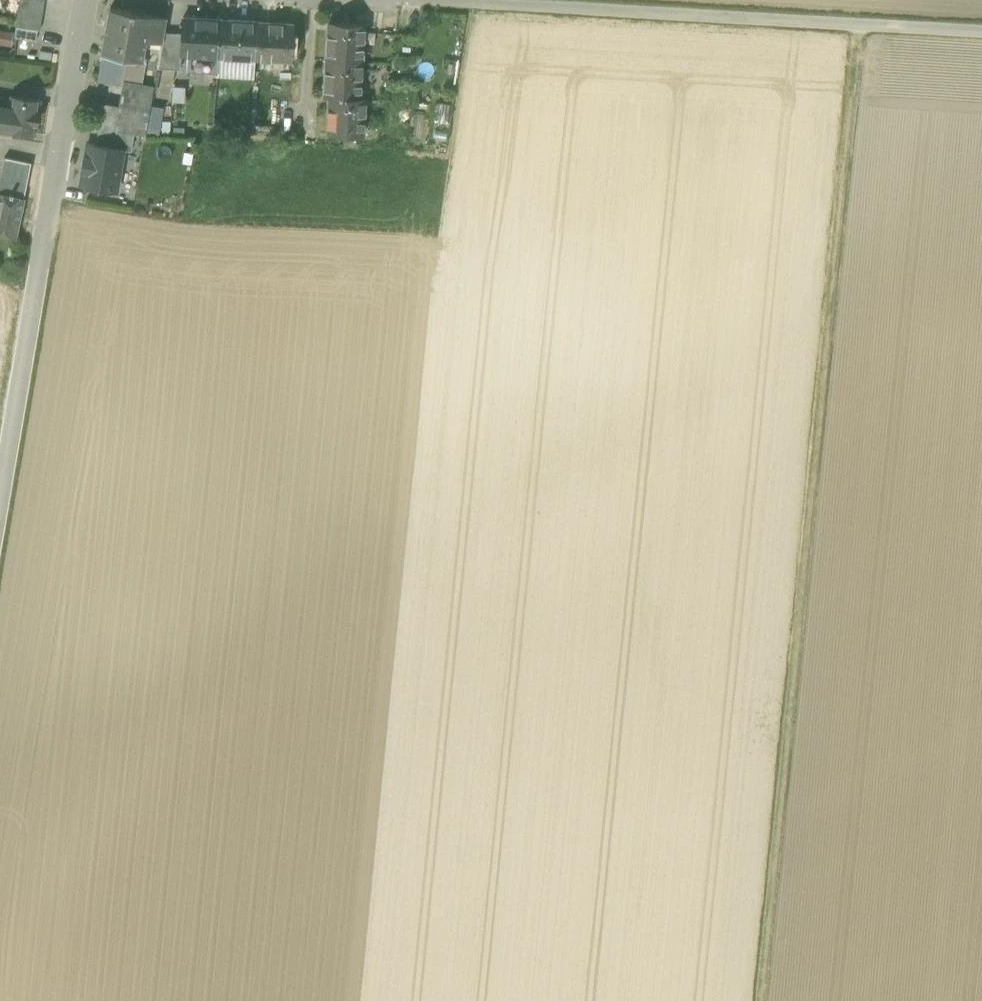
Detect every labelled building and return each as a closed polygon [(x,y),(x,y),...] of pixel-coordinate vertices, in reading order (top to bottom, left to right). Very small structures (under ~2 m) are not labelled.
[(44,0),(42,0),(20,0),(19,6),(42,10),(44,0)] [(41,20),(42,10),(19,6),(17,16),(41,20)] [(102,53),(142,60),(143,57),(146,39),(163,42),(164,33),(167,17),(110,7),(102,53)] [(39,30),(41,20),(17,16),(16,26),(38,30),(39,30)] [(219,57),(221,20),(183,18),(182,34),(181,55),(187,55),(219,57)] [(219,57),(255,58),(257,22),(221,20),(219,57)] [(294,25),(257,22),(255,58),(273,59),(285,60),(292,61),(294,25)] [(328,22),(326,59),(362,62),(364,24),(328,22)] [(36,40),(38,30),(16,26),(14,36),(14,38),(36,41),(36,40)] [(180,69),(181,55),(182,34),(164,33),(163,42),(159,68),(180,69)] [(51,53),(40,51),(38,58),(50,60),(51,53)] [(98,78),(128,83),(142,85),(147,58),(143,57),(142,60),(102,53),(98,78)] [(219,57),(187,55),(187,67),(218,68),(219,57)] [(219,57),(218,68),(218,72),(218,74),(253,76),(255,58),(219,57)] [(285,68),(285,60),(273,59),(272,68),(285,68)] [(324,97),(330,97),(360,98),(360,97),(362,62),(326,59),(324,97)] [(155,88),(142,85),(128,83),(124,107),(94,102),(90,131),(98,132),(134,134),(147,135),(155,88)] [(3,138),(4,130),(35,134),(40,101),(10,96),(9,107),(0,106),(0,138),(3,138)] [(366,98),(360,97),(360,98),(330,97),(327,134),(363,136),(366,98)] [(98,132),(96,144),(123,149),(122,150),(131,152),(134,134),(98,132)] [(84,171),(81,185),(115,191),(122,150),(123,149),(96,144),(89,143),(86,157),(84,157),(82,171),(84,171)] [(24,199),(31,163),(5,157),(0,181),(0,194),(24,199)] [(16,238),(24,199),(0,194),(0,235),(16,238)]
